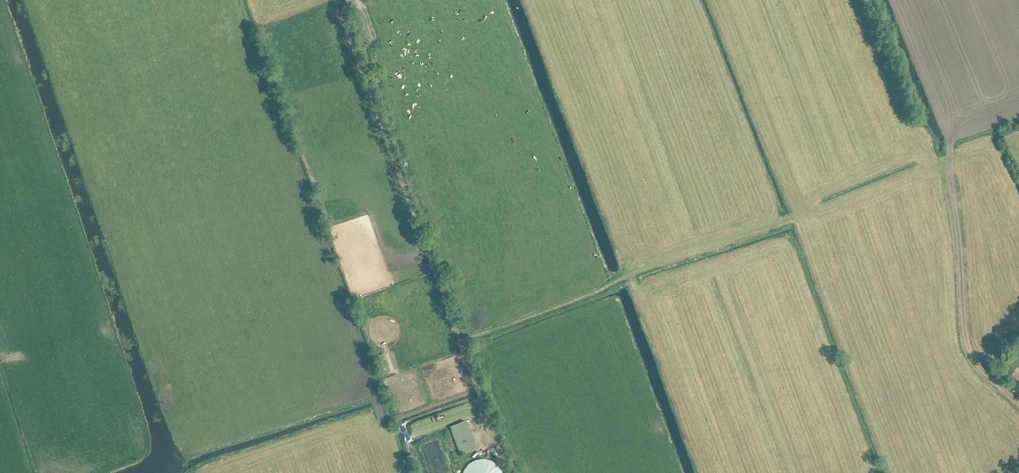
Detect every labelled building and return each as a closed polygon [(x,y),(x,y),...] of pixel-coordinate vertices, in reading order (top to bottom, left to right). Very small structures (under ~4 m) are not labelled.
[(1000,376),(1003,379),(1007,374),(1011,377),(1018,366),(1018,350),(1000,376)] [(384,377),(392,374),(386,357),(378,359),(384,377)] [(453,426),(462,455),(479,449),(470,420),(453,426)] [(502,472),(498,466),(491,462),(484,460),(476,461),(469,465),(465,471),(464,472),(502,472)]
